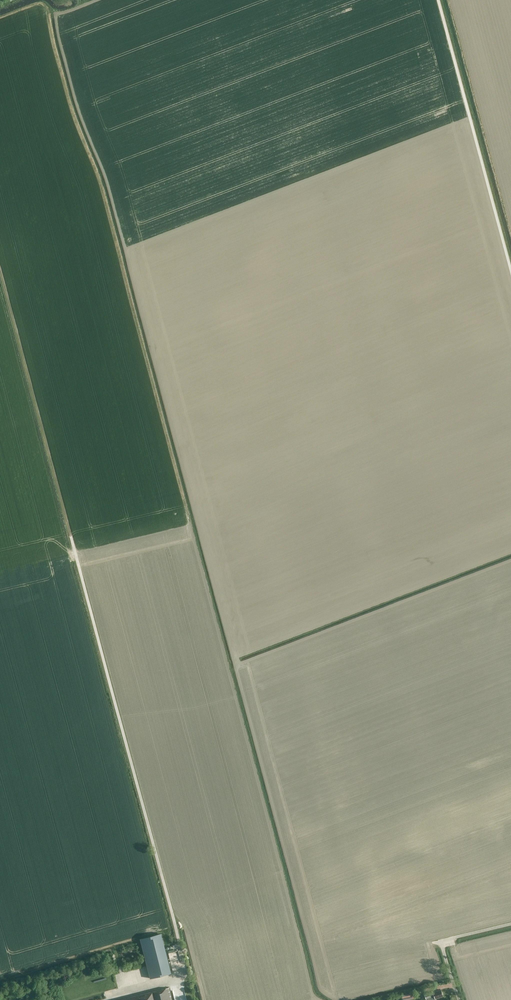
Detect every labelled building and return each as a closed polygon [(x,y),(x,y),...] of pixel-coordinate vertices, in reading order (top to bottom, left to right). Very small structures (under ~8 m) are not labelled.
[(150,977),(171,971),(161,933),(140,938),(150,977)] [(169,987),(119,999),(172,999),(169,987)] [(430,992),(424,994),(426,999),(436,999),(436,998),(443,996),(441,989),(433,992),(432,991),(430,992)] [(403,999),(404,999),(415,998),(413,992),(402,994),(403,999)]
